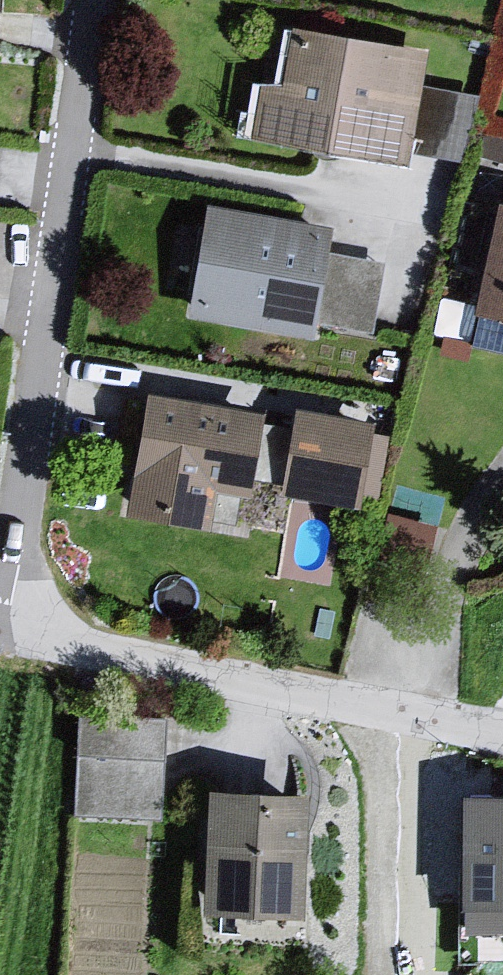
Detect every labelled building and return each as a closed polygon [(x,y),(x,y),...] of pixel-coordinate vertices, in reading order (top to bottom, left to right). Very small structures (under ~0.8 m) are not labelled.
[(428,49),(296,25),(292,43),(272,39),(254,137),(416,167),(419,150),(462,158),(473,97),(420,88),(428,49)] [(488,211),(473,321),(502,331),(502,214),(488,211)] [(203,219),(183,329),(307,350),(324,239),(203,219)] [(261,412),(144,392),(123,514),(206,528),(213,491),(246,497),(261,412)] [(370,437),(291,417),(274,504),(350,520),(370,437)] [(164,715),(81,710),(76,812),(159,817),(164,715)] [(308,788),(206,783),(199,907),(301,912),(308,788)] [(466,791),(464,920),(502,921),(502,792),(466,791)]
